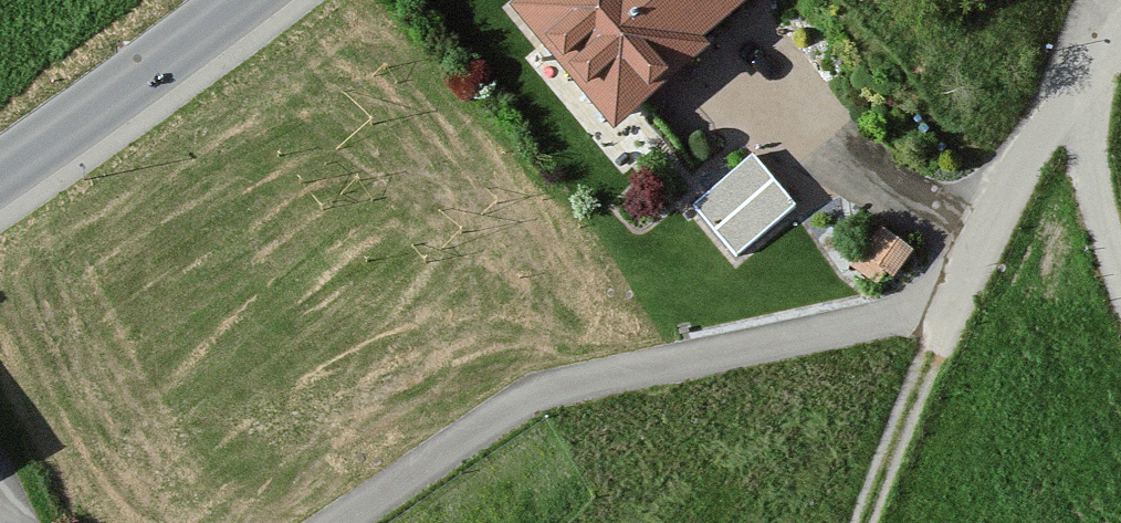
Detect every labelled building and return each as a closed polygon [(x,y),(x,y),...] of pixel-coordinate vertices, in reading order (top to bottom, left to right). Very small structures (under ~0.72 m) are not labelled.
[(502,11),(603,131),(758,0),(515,0),(502,11)] [(756,144),(694,198),(741,251),(803,197),(756,144)]
